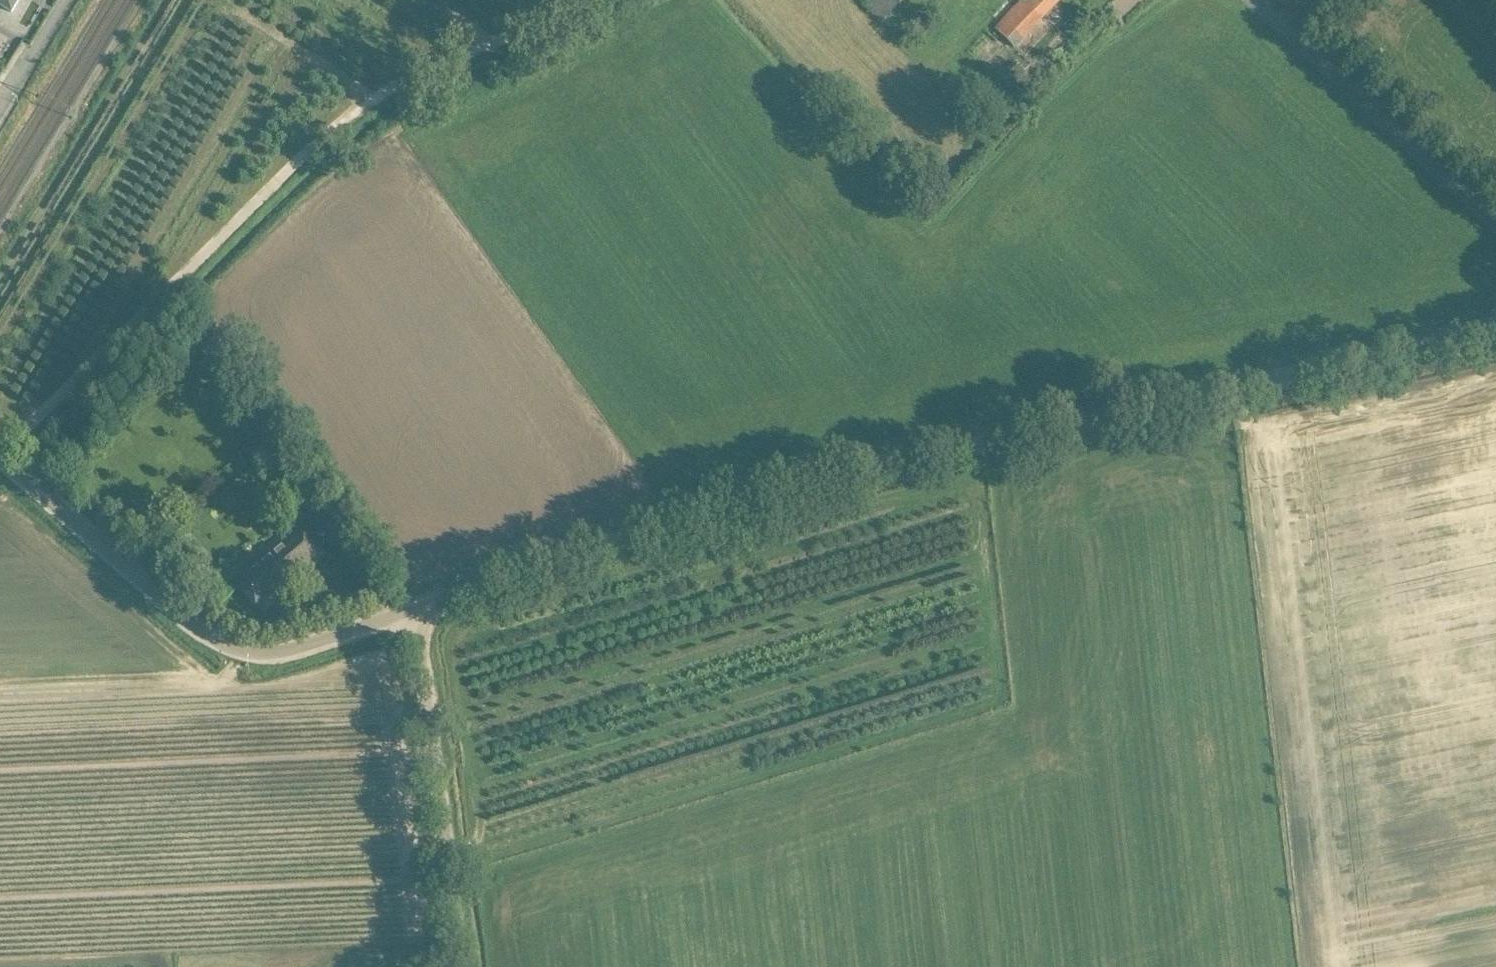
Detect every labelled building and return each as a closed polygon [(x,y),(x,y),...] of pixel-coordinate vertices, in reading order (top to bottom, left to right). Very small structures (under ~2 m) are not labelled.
[(20,0),(0,0),(0,9),(11,15),(20,0)] [(995,28),(1016,49),(1063,1),(1062,0),(1022,0),(995,28)] [(326,556),(301,527),(235,583),(260,612),(326,556)]
